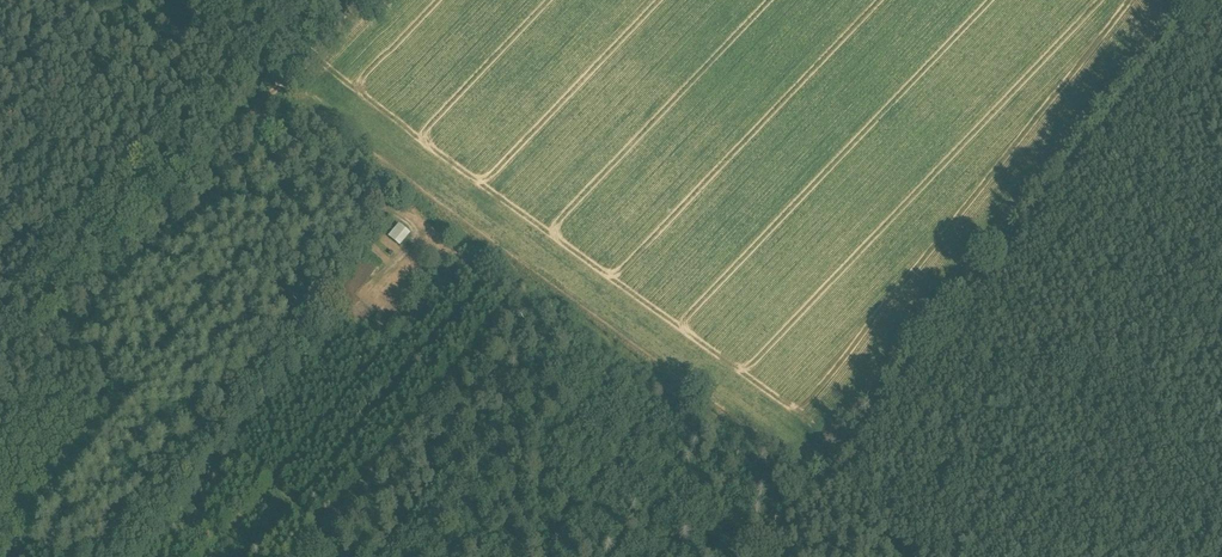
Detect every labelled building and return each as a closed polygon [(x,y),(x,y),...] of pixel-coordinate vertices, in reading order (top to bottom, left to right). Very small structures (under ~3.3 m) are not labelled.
[(411,236),(400,226),(389,238),(400,248),(411,236)] [(369,257),(328,305),(360,331),(373,315),(354,299),(382,267),(369,257)]
